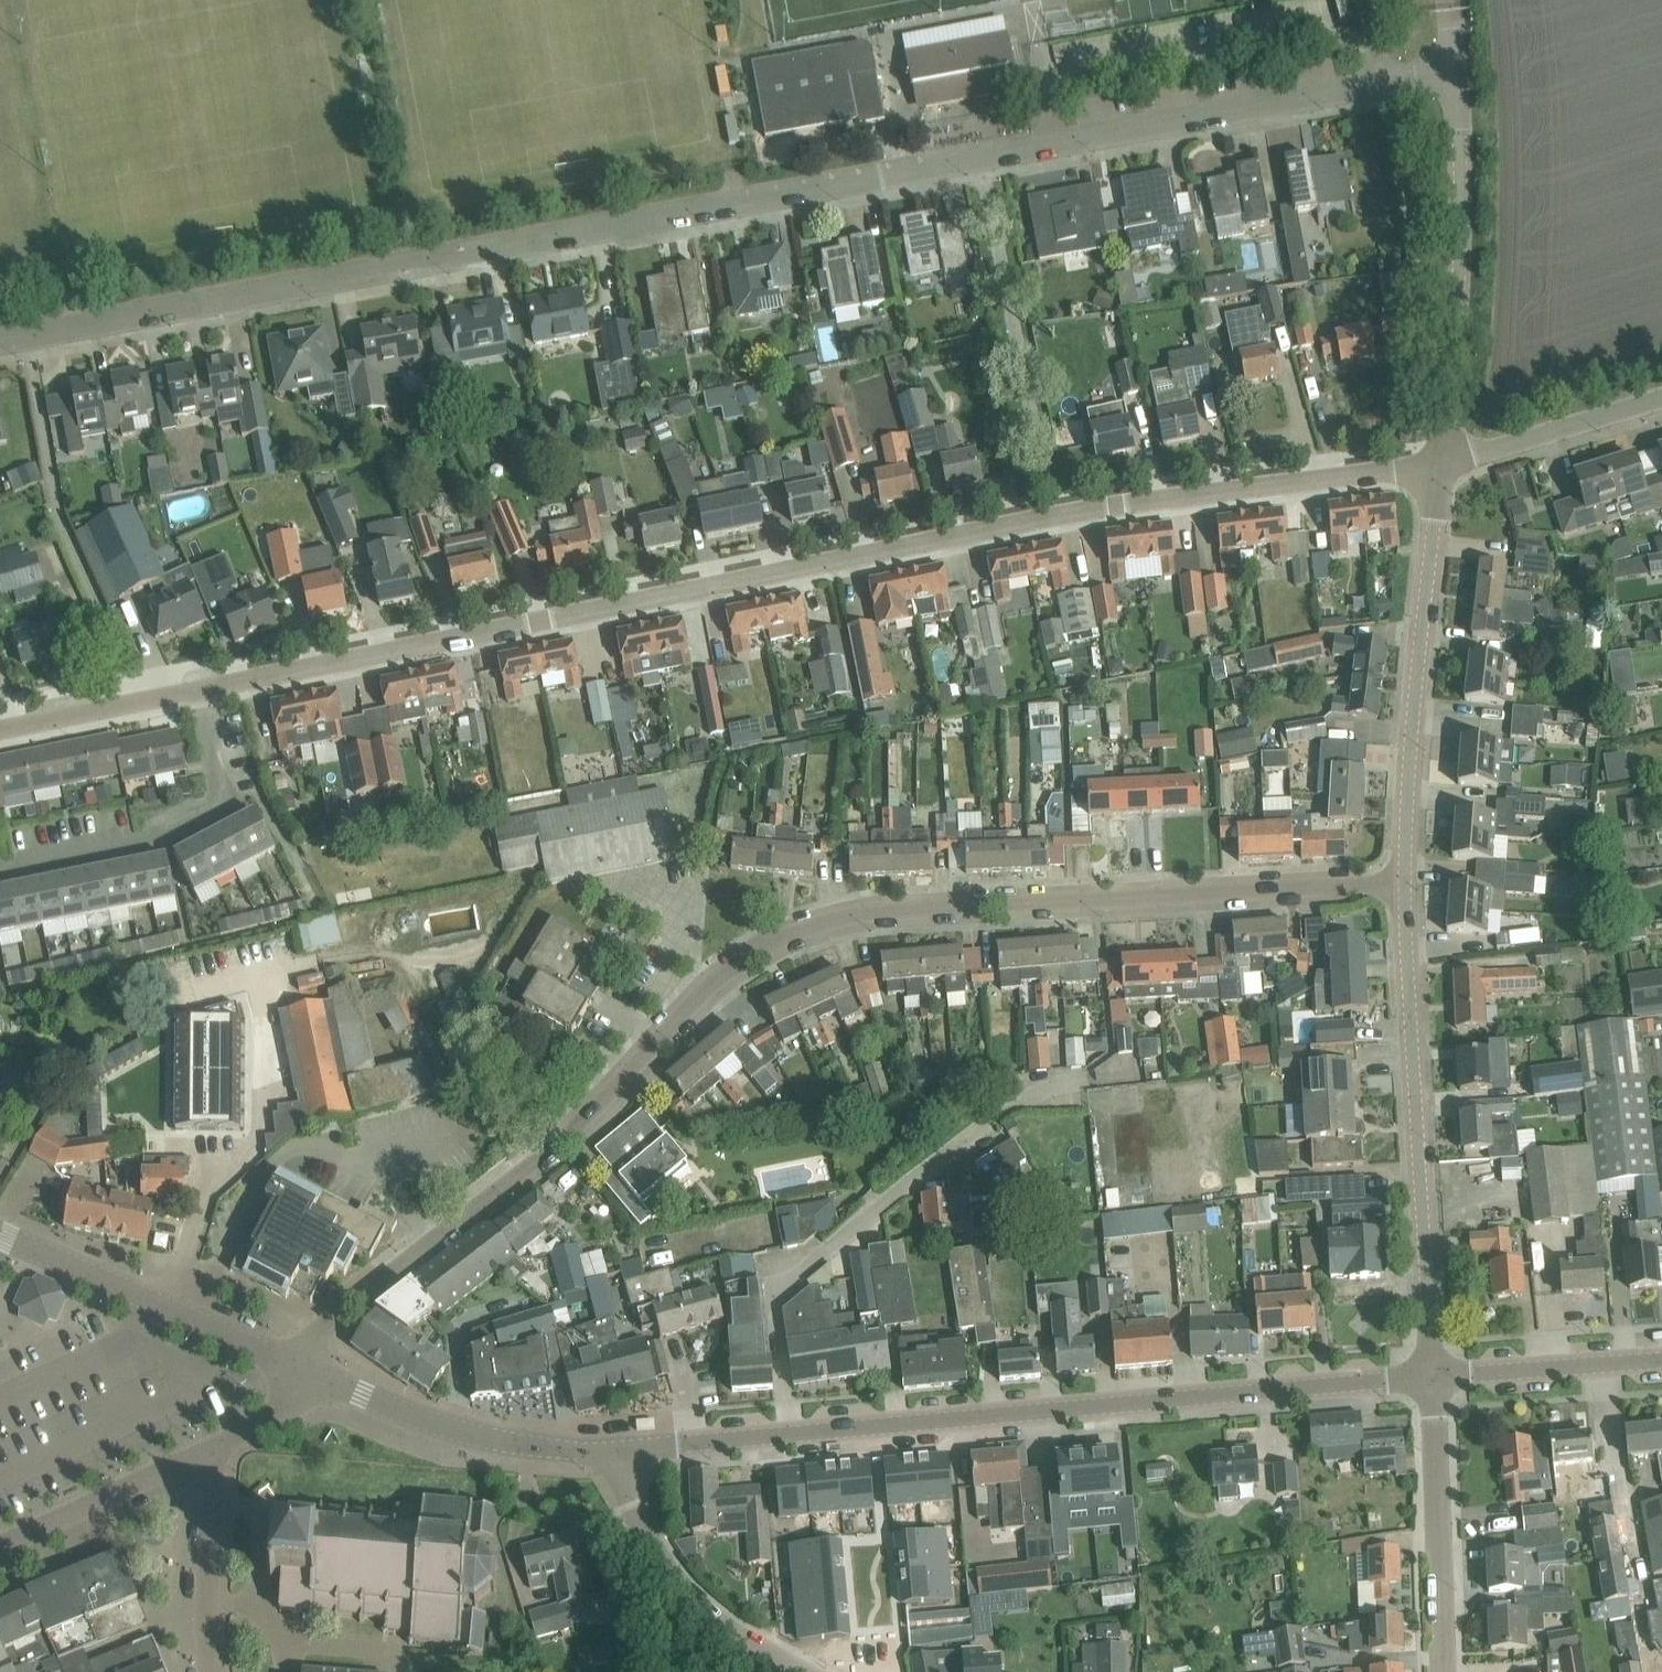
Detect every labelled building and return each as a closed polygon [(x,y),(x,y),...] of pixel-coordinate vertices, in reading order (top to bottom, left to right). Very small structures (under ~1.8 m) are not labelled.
[(916,101),(917,101),(926,107),(926,108),(1019,91),(1008,34),(906,54),(912,89),(914,89),(916,101)] [(857,126),(886,120),(871,40),(750,63),(765,139),(856,121),(857,126)] [(1307,156),(1285,160),(1287,170),(1289,181),(1295,213),(1351,203),(1350,197),(1346,172),(1348,172),(1347,167),(1345,167),(1343,158),(1319,162),(1319,165),(1309,167),(1307,156)] [(1238,178),(1208,184),(1211,195),(1216,222),(1219,241),(1249,235),(1248,230),(1270,225),(1262,186),(1259,165),(1236,169),(1238,178)] [(1130,255),(1178,246),(1181,259),(1200,255),(1193,218),(1180,220),(1171,172),(1121,181),(1126,211),(1119,213),(1123,235),(1127,234),(1130,255)] [(1050,197),(1050,195),(1029,199),(1040,262),(1062,258),(1108,250),(1105,232),(1101,210),(1085,213),(1081,191),(1050,197)] [(905,239),(913,277),(943,271),(945,283),(970,278),(960,225),(936,229),(937,235),(928,237),(924,218),(903,222),(905,233),(904,233),(905,239)] [(833,313),(864,308),(864,309),(885,305),(876,259),(872,237),(850,241),(852,248),(821,254),(824,267),(822,267),(824,275),(826,275),(833,313)] [(734,265),(727,266),(731,288),(736,319),(760,314),(784,310),(781,295),(792,293),(788,271),(784,249),(743,257),(744,266),(745,269),(735,271),(734,265)] [(1307,260),(1291,264),(1291,267),(1295,288),(1312,284),(1307,260)] [(647,281),(651,303),(658,342),(709,333),(698,265),(678,268),(679,275),(647,281)] [(1228,277),(1205,281),(1209,301),(1248,295),(1245,274),(1228,277)] [(1377,278),(1379,292),(1397,288),(1394,275),(1377,278)] [(531,308),(529,301),(528,301),(532,323),(537,345),(589,336),(580,292),(562,295),(563,302),(531,308)] [(1278,292),(1260,297),(1263,308),(1268,326),(1268,325),(1286,320),(1278,292)] [(1107,294),(1101,309),(1110,312),(1115,297),(1107,294)] [(1304,294),(1287,298),(1292,324),(1294,324),(1299,350),(1315,346),(1304,294)] [(452,318),(450,311),(449,312),(458,356),(510,346),(501,302),(483,305),(484,312),(452,318)] [(1206,331),(1223,327),(1217,304),(1200,308),(1206,331)] [(1263,308),(1230,315),(1240,368),(1242,368),(1245,385),(1281,377),(1279,368),(1276,356),(1275,349),(1274,350),(1261,352),(1259,339),(1271,337),(1270,333),(1268,325),(1268,326),(1263,308)] [(1380,329),(1369,331),(1371,339),(1410,331),(1407,315),(1379,321),(1380,329)] [(378,328),(362,330),(366,352),(347,356),(350,377),(358,415),(389,409),(383,376),(423,368),(414,321),(397,324),(396,317),(377,321),(378,328)] [(646,406),(637,359),(630,325),(602,330),(609,365),(605,365),(614,412),(646,406)] [(1342,364),(1374,357),(1371,339),(1369,331),(1369,330),(1321,340),(1325,356),(1340,353),(1342,364)] [(303,340),(277,345),(278,352),(281,367),(283,377),(287,376),(293,381),(294,385),(306,383),(309,397),(310,401),(329,398),(334,397),(333,392),(337,391),(336,384),(330,380),(325,381),(319,353),(327,351),(325,343),(321,340),(319,344),(312,339),(315,336),(311,333),(302,335),(303,340)] [(1155,390),(1157,400),(1160,416),(1158,416),(1164,445),(1199,438),(1193,409),(1190,394),(1212,389),(1205,356),(1204,357),(1202,350),(1179,356),(1180,362),(1170,365),(1175,386),(1155,390)] [(816,357),(803,359),(805,372),(819,369),(816,357)] [(235,359),(207,364),(208,371),(211,385),(215,411),(218,411),(219,417),(221,427),(241,424),(244,437),(269,432),(260,387),(241,390),(240,384),(237,371),(235,359)] [(1123,397),(1141,392),(1134,361),(1115,366),(1123,397)] [(194,366),(166,371),(168,378),(171,395),(175,419),(201,414),(202,420),(219,417),(218,411),(215,411),(211,385),(198,387),(194,366)] [(115,397),(103,399),(105,425),(106,431),(107,432),(121,429),(123,437),(136,435),(133,420),(148,418),(147,412),(155,411),(152,394),(144,396),(140,377),(139,371),(112,376),(112,378),(113,385),(115,397)] [(77,416),(63,418),(70,457),(85,454),(80,430),(89,428),(90,434),(106,431),(105,425),(103,399),(99,380),(99,378),(71,384),(72,392),(77,416)] [(337,391),(333,392),(334,397),(339,422),(355,418),(350,388),(337,391)] [(935,430),(925,392),(898,400),(908,438),(935,430)] [(1125,405),(1087,413),(1097,460),(1135,451),(1125,405)] [(848,411),(822,419),(838,472),(864,464),(848,411)] [(953,427),(935,430),(948,491),(982,484),(976,454),(960,457),(953,427)] [(626,452),(649,448),(645,429),(623,434),(626,452)] [(677,442),(659,449),(667,468),(668,468),(682,501),(686,511),(700,508),(706,507),(701,485),(697,486),(685,459),(684,460),(677,442)] [(362,448),(354,443),(345,457),(353,461),(362,448)] [(884,456),(888,475),(877,477),(877,480),(861,484),(864,497),(880,494),(882,504),(914,498),(908,471),(904,451),(884,456)] [(766,458),(771,484),(784,482),(793,522),(795,522),(799,526),(808,524),(809,519),(830,515),(824,486),(821,486),(818,469),(807,471),(796,463),(783,466),(781,455),(766,458)] [(214,488),(232,485),(226,456),(208,459),(214,488)] [(1604,467),(1605,470),(1620,517),(1633,513),(1636,519),(1661,511),(1661,505),(1654,477),(1642,481),(1634,457),(1604,467)] [(747,476),(722,481),(732,527),(733,534),(763,528),(761,521),(758,507),(756,497),(755,488),(769,484),(764,458),(744,463),(747,476)] [(23,469),(30,487),(43,482),(36,464),(23,469)] [(1582,499),(1569,503),(1577,531),(1586,528),(1591,527),(1608,521),(1620,517),(1605,470),(1604,467),(1575,476),(1577,480),(1582,499)] [(159,498),(177,494),(171,469),(154,473),(159,498)] [(613,481),(591,486),(595,504),(598,519),(619,515),(613,481)] [(706,507),(700,508),(702,518),(706,540),(733,534),(732,527),(722,481),(701,485),(706,507)] [(105,513),(123,510),(120,487),(102,491),(105,513)] [(348,490),(319,502),(327,521),(338,548),(358,540),(347,514),(356,510),(348,490)] [(1397,529),(1393,498),(1360,502),(1364,534),(1382,531),(1384,549),(1399,547),(1397,529)] [(1328,507),(1334,556),(1346,554),(1344,536),(1364,534),(1360,502),(1328,507)] [(509,503),(488,512),(501,542),(522,532),(509,503)] [(551,546),(537,549),(540,562),(555,559),(558,570),(590,563),(588,555),(586,546),(603,543),(598,519),(595,504),(574,508),(577,519),(549,525),(553,543),(550,544),(551,546)] [(1519,532),(1532,528),(1525,506),(1512,511),(1519,532)] [(425,508),(409,515),(412,523),(411,523),(424,560),(441,553),(425,508)] [(156,639),(184,626),(186,630),(206,621),(189,586),(172,594),(132,509),(87,529),(120,599),(149,586),(156,600),(149,604),(156,620),(149,623),(156,639)] [(1289,562),(1283,512),(1250,516),(1254,548),(1271,545),(1273,564),(1289,562)] [(644,538),(647,552),(681,545),(676,515),(640,522),(641,525),(626,528),(628,541),(644,538)] [(1217,520),(1223,570),(1235,568),(1233,550),(1254,548),(1250,516),(1217,520)] [(1178,576),(1172,526),(1139,530),(1143,561),(1160,559),(1162,578),(1178,576)] [(296,570),(289,537),(284,538),(282,529),(259,534),(263,556),(272,554),(276,574),(296,570)] [(412,529),(385,534),(394,577),(375,581),(381,607),(414,600),(404,549),(416,546),(412,529)] [(1106,534),(1112,584),(1125,583),(1122,564),(1143,561),(1139,530),(1106,534)] [(486,535),(445,544),(447,555),(446,556),(448,567),(449,570),(454,591),(496,583),(495,575),(492,561),(489,546),(486,535)] [(1514,575),(1549,579),(1551,562),(1545,545),(1518,541),(1514,575)] [(1071,589),(1062,543),(1022,551),(1028,578),(1049,574),(1053,593),(1071,589)] [(18,546),(0,551),(0,588),(2,594),(23,587),(44,581),(36,556),(22,560),(18,546)] [(1028,578),(1022,551),(988,558),(997,604),(1010,601),(1006,582),(1028,578)] [(1316,583),(1332,581),(1329,554),(1313,556),(1316,583)] [(222,609),(236,643),(276,627),(262,591),(236,601),(232,591),(239,588),(226,556),(192,569),(206,606),(219,601),(222,609)] [(1607,580),(1610,562),(1578,557),(1576,576),(1607,580)] [(1640,560),(1642,569),(1650,567),(1651,576),(1651,577),(1661,575),(1661,557),(1648,559),(1640,560)] [(1295,587),(1311,585),(1308,558),(1291,560),(1295,587)] [(335,560),(315,564),(319,583),(304,586),(312,619),(346,612),(335,560)] [(1480,568),(1478,570),(1477,580),(1479,582),(1477,600),(1502,603),(1531,606),(1532,594),(1503,591),(1506,567),(1481,564),(1480,568)] [(943,568),(905,575),(906,581),(910,602),(913,602),(917,620),(935,617),(941,616),(941,619),(951,617),(950,614),(952,613),(948,589),(943,568)] [(1188,622),(1204,620),(1198,573),(1182,575),(1188,622)] [(905,575),(869,582),(871,588),(874,604),(879,628),(891,626),(891,625),(917,620),(913,602),(910,602),(906,581),(905,575)] [(1230,611),(1225,577),(1204,580),(1208,614),(1230,611)] [(1099,627),(1119,624),(1114,588),(1093,592),(1099,627)] [(1090,591),(1058,597),(1063,620),(1042,625),(1047,650),(1068,646),(1066,637),(1098,631),(1090,591)] [(810,642),(801,596),(764,604),(769,631),(772,643),(792,638),(793,646),(810,642)] [(1553,610),(1547,599),(1540,603),(1547,613),(1550,611),(1553,610)] [(1471,630),(1473,632),(1472,637),(1497,640),(1502,603),(1477,600),(1475,619),(1472,620),(1471,630)] [(1387,602),(1372,604),(1374,615),(1388,614),(1387,602)] [(1542,616),(1549,624),(1566,626),(1568,613),(1550,611),(1547,613),(1540,603),(1534,606),(1541,617),(1542,616)] [(769,631),(764,604),(727,612),(736,657),(749,655),(745,636),(769,631)] [(996,607),(977,611),(987,659),(983,660),(992,703),(1007,700),(996,650),(1004,648),(996,607)] [(972,608),(955,611),(955,613),(961,642),(963,642),(966,658),(974,662),(983,660),(978,639),(972,612),(972,608)] [(1204,620),(1188,622),(1191,641),(1207,639),(1209,639),(1207,619),(1204,620)] [(1345,620),(1321,623),(1322,632),(1346,629),(1345,620)] [(65,621),(31,631),(33,638),(16,643),(23,665),(60,654),(56,638),(69,634),(65,621)] [(692,670),(682,621),(650,627),(659,673),(678,670),(678,673),(692,670)] [(849,630),(863,703),(875,701),(872,681),(883,679),(872,625),(849,630)] [(659,673),(650,627),(618,634),(628,683),(641,680),(641,677),(659,673)] [(839,628),(814,633),(827,700),(830,699),(831,708),(849,704),(847,695),(849,695),(841,658),(845,657),(839,628)] [(1647,648),(1661,646),(1661,629),(1645,632),(1647,648)] [(1248,675),(1279,668),(1324,658),(1320,639),(1244,655),(1248,675)] [(1387,645),(1341,639),(1339,655),(1358,658),(1355,680),(1382,684),(1387,645)] [(1521,641),(1519,654),(1532,656),(1533,655),(1551,657),(1553,645),(1521,641)] [(582,689),(573,643),(536,651),(542,678),(563,673),(567,692),(582,689)] [(1160,644),(1157,656),(1172,660),(1175,647),(1160,644)] [(1579,648),(1578,663),(1593,664),(1594,649),(1579,648)] [(542,678),(536,651),(499,658),(509,704),(523,701),(519,682),(542,678)] [(1629,652),(1607,655),(1610,670),(1631,667),(1629,652)] [(1507,683),(1510,660),(1470,655),(1468,678),(1507,683)] [(1216,682),(1228,679),(1223,657),(1210,660),(1216,682)] [(976,671),(969,672),(972,688),(976,706),(983,705),(992,703),(983,660),(974,662),(976,671)] [(721,688),(749,682),(746,664),(717,671),(721,688)] [(464,712),(455,667),(419,675),(423,702),(445,697),(449,715),(464,712)] [(713,668),(698,671),(708,719),(711,735),(726,732),(723,716),(713,668)] [(423,702),(419,675),(381,682),(390,728),(427,720),(423,702)] [(1254,677),(1232,682),(1235,701),(1257,697),(1254,677)] [(1507,683),(1468,678),(1465,701),(1505,706),(1507,683)] [(1355,680),(1353,703),(1334,700),(1332,714),(1377,720),(1382,684),(1355,680)] [(605,683),(587,687),(595,725),(613,722),(605,683)] [(629,724),(639,722),(631,686),(608,692),(625,771),(638,768),(629,724)] [(347,740),(337,691),(304,698),(314,746),(347,740)] [(304,698),(272,705),(282,753),(303,748),(314,746),(304,698)] [(1032,749),(1032,766),(1061,765),(1059,703),(1027,704),(1028,731),(1039,730),(1040,749),(1032,749)] [(1578,704),(1575,721),(1597,725),(1600,708),(1578,704)] [(1538,726),(1543,726),(1543,722),(1544,714),(1544,709),(1513,707),(1512,724),(1538,726)] [(1118,709),(1108,709),(1108,725),(1118,725),(1118,709)] [(1618,730),(1638,727),(1636,709),(1615,712),(1618,730)] [(804,712),(786,716),(791,737),(809,733),(809,732),(808,728),(805,717),(804,712)] [(475,748),(489,746),(484,713),(469,715),(475,748)] [(1544,714),(1543,722),(1553,723),(1553,718),(1550,715),(1544,714)] [(1558,714),(1557,724),(1573,725),(1574,716),(1558,714)] [(733,750),(762,741),(756,718),(726,727),(733,750)] [(1288,745),(1326,739),(1323,719),(1285,725),(1288,745)] [(1512,724),(1511,737),(1537,739),(1538,726),(1512,724)] [(1160,751),(1159,725),(1142,726),(1143,752),(1160,751)] [(1177,736),(1164,737),(1163,725),(1159,725),(1160,751),(1177,750),(1177,736)] [(1597,748),(1599,726),(1587,725),(1586,747),(1597,748)] [(1220,759),(1257,751),(1251,727),(1215,735),(1220,759)] [(157,737),(157,740),(148,742),(155,776),(186,770),(178,732),(157,737)] [(1212,734),(1196,735),(1198,759),(1213,758),(1212,734)] [(94,741),(95,743),(86,745),(93,780),(122,774),(118,745),(116,736),(94,741)] [(425,737),(420,738),(425,760),(434,759),(429,736),(425,737)] [(380,790),(406,785),(396,739),(370,744),(380,790)] [(1515,742),(1502,742),(1484,741),(1462,739),(1460,762),(1500,765),(1514,766),(1515,742)] [(139,744),(138,741),(118,745),(122,774),(124,783),(155,776),(148,742),(139,744)] [(793,757),(810,754),(808,742),(790,746),(793,757)] [(1321,743),(1318,795),(1329,796),(1355,798),(1364,798),(1365,771),(1357,770),(1348,770),(1349,745),(1327,743),(1321,743)] [(77,747),(76,744),(57,748),(65,786),(93,780),(86,745),(77,747)] [(370,744),(346,749),(356,795),(380,790),(370,744)] [(34,753),(34,756),(25,758),(32,793),(65,786),(57,748),(34,753)] [(1263,771),(1291,770),(1290,752),(1262,754),(1263,771)] [(1625,755),(1603,758),(1607,783),(1629,780),(1625,755)] [(0,760),(0,787),(3,799),(32,793),(25,758),(17,759),(16,757),(0,760)] [(1500,765),(1460,762),(1459,785),(1480,787),(1498,788),(1500,765)] [(1229,763),(1220,766),(1222,776),(1232,774),(1229,763)] [(1578,788),(1579,767),(1550,766),(1549,787),(1578,788)] [(1142,772),(1124,773),(1125,787),(1127,815),(1164,813),(1162,785),(1142,786),(1142,772)] [(286,776),(275,778),(278,791),(289,789),(286,776)] [(178,799),(191,796),(188,779),(174,781),(178,799)] [(1201,811),(1199,783),(1162,785),(1164,813),(1201,811)] [(1125,787),(1088,789),(1089,817),(1127,815),(1125,787)] [(673,838),(664,789),(494,824),(504,873),(544,864),(549,886),(678,860),(673,838)] [(1507,789),(1507,803),(1519,804),(1519,798),(1520,790),(1507,789)] [(156,791),(144,794),(146,804),(158,802),(156,791)] [(767,808),(772,808),(778,808),(780,797),(780,792),(769,792),(767,808)] [(98,807),(112,804),(111,794),(96,797),(98,807)] [(1317,816),(1311,817),(1312,836),(1325,835),(1326,857),(1345,856),(1344,836),(1344,824),(1362,825),(1364,798),(1355,798),(1329,796),(1328,822),(1320,822),(1319,816),(1317,816)] [(1054,810),(1046,810),(1046,828),(1047,828),(1047,845),(1048,846),(1048,847),(1054,847),(1065,846),(1065,836),(1063,797),(1054,798),(1054,810)] [(1291,809),(1291,797),(1261,797),(1261,809),(1291,809)] [(293,798),(281,800),(284,811),(296,809),(293,798)] [(1501,802),(1500,818),(1516,819),(1544,820),(1546,800),(1519,798),(1519,804),(1507,803),(1501,802)] [(1642,800),(1626,802),(1628,824),(1645,822),(1642,800)] [(959,803),(948,803),(948,815),(949,850),(960,850),(960,833),(959,816),(959,803)] [(34,804),(25,806),(27,818),(36,816),(34,804)] [(38,820),(52,817),(49,806),(36,808),(38,820)] [(999,807),(1000,818),(1012,818),(1012,806),(999,807)] [(772,808),(771,818),(783,819),(784,809),(778,808),(772,808)] [(883,819),(883,821),(899,821),(899,810),(888,810),(888,811),(883,811),(883,819)] [(899,830),(889,830),(890,833),(891,876),(912,875),(912,867),(910,832),(912,832),(912,810),(899,810),(899,821),(899,830)] [(1265,827),(1264,827),(1266,852),(1266,860),(1294,859),(1293,851),(1293,845),(1301,845),(1301,851),(1302,859),(1313,858),(1326,857),(1325,835),(1312,836),(1311,817),(1293,818),(1293,811),(1265,814),(1265,827)] [(276,851),(255,812),(235,823),(256,862),(276,851)] [(1456,813),(1455,836),(1459,836),(1494,839),(1496,815),(1478,814),(1456,813)] [(937,815),(937,832),(937,850),(949,850),(948,815),(937,815)] [(777,828),(772,873),(792,875),(796,830),(782,829),(783,819),(771,818),(769,828),(777,828)] [(1012,818),(1000,818),(1000,830),(1013,829),(1012,818)] [(1233,819),(1220,820),(1221,839),(1234,839),(1234,831),(1233,819)] [(883,821),(883,830),(889,830),(899,830),(899,821),(883,821)] [(256,862),(235,823),(215,834),(235,872),(256,862)] [(868,826),(850,827),(850,852),(850,855),(851,877),(871,877),(871,870),(870,855),(869,826),(868,826)] [(752,871),(772,873),(777,828),(769,828),(758,827),(756,845),(754,845),(752,871)] [(1264,827),(1238,829),(1238,831),(1238,838),(1239,862),(1266,860),(1266,852),(1264,827)] [(1046,828),(1027,828),(1027,847),(1028,863),(1028,872),(1048,871),(1048,847),(1048,846),(1047,845),(1047,828),(1046,828)] [(1512,829),(1512,841),(1529,842),(1530,830),(1515,829),(1512,829)] [(798,835),(799,830),(796,830),(792,875),(813,876),(815,851),(811,850),(813,837),(798,835)] [(731,846),(732,834),(717,832),(716,845),(731,846)] [(912,832),(910,832),(912,867),(912,875),(932,875),(932,867),(931,850),(931,832),(912,832)] [(966,832),(966,849),(967,870),(967,874),(987,873),(987,868),(987,848),(985,848),(983,848),(983,832),(966,832)] [(873,855),(870,855),(871,870),(871,877),(891,876),(890,833),(872,834),(873,855)] [(1023,833),(1007,833),(1007,835),(1007,847),(1007,867),(1008,872),(1028,872),(1028,863),(1027,847),(1023,847),(1023,833)] [(235,872),(215,834),(195,844),(215,883),(235,872)] [(1007,835),(985,835),(985,848),(987,848),(987,868),(987,873),(1008,872),(1007,867),(1007,847),(1007,835)] [(1073,836),(1074,846),(1092,845),(1091,835),(1073,836)] [(1455,836),(1453,859),(1457,859),(1475,860),(1477,861),(1493,862),(1493,860),(1494,839),(1459,836),(1455,836)] [(833,854),(834,841),(823,840),(821,853),(833,854)] [(833,854),(844,855),(845,842),(834,841),(833,854)] [(754,845),(734,843),(731,869),(752,871),(754,845)] [(215,883),(195,844),(175,855),(195,894),(215,883)] [(176,900),(167,857),(145,861),(154,904),(176,900)] [(154,904),(145,861),(123,866),(132,909),(154,904)] [(1505,863),(1504,876),(1536,879),(1544,879),(1544,878),(1545,866),(1508,863),(1506,863),(1505,863)] [(132,909),(123,866),(101,870),(109,913),(132,909)] [(109,913),(101,870),(78,875),(87,918),(109,913)] [(87,918),(78,875),(56,879),(65,922),(87,918)] [(1504,876),(1502,893),(1507,894),(1534,896),(1535,895),(1536,879),(1504,876)] [(65,922),(56,879),(34,884),(43,927),(65,922)] [(1562,896),(1587,897),(1588,880),(1563,879),(1562,896)] [(1594,906),(1616,904),(1615,880),(1592,881),(1594,906)] [(43,927),(34,884),(12,888),(20,931),(43,927)] [(1451,887),(1449,910),(1454,911),(1489,913),(1491,892),(1491,890),(1475,889),(1473,888),(1451,887)] [(12,888),(0,891),(0,935),(20,931),(12,888)] [(283,919),(299,916),(296,904),(280,908),(283,919)] [(283,919),(280,908),(263,912),(266,924),(283,919)] [(1449,910),(1447,934),(1452,934),(1469,935),(1487,937),(1489,913),(1454,911),(1449,910)] [(1590,910),(1590,924),(1604,925),(1604,910),(1590,910)] [(238,931),(255,926),(253,915),(235,919),(238,931)] [(306,955),(344,946),(337,915),(299,924),(306,955)] [(517,963),(508,978),(530,992),(523,1005),(573,1034),(590,1005),(584,1002),(569,993),(570,990),(569,989),(596,943),(589,939),(577,932),(553,918),(524,967),(517,963)] [(238,931),(235,919),(218,924),(221,935),(238,931)] [(1322,920),(1302,920),(1302,940),(1322,940),(1322,920)] [(1287,923),(1260,925),(1260,929),(1263,958),(1289,956),(1297,965),(1296,975),(1307,977),(1310,958),(1299,956),(1300,943),(1288,941),(1287,923)] [(1645,924),(1622,928),(1624,941),(1647,938),(1645,924)] [(1234,937),(1216,938),(1218,961),(1219,979),(1220,993),(1221,1002),(1221,1004),(1241,1002),(1241,1000),(1264,998),(1262,973),(1264,973),(1263,958),(1260,929),(1260,925),(1233,927),(1233,930),(1234,937)] [(1498,949),(1510,948),(1510,950),(1545,947),(1544,931),(1508,934),(1496,935),(1498,949)] [(163,949),(181,945),(178,934),(161,938),(163,949)] [(163,949),(161,938),(144,942),(147,953),(163,949)] [(1318,973),(1316,986),(1321,986),(1333,985),(1356,984),(1362,984),(1366,984),(1364,956),(1363,938),(1327,940),(1328,958),(1325,959),(1326,973),(1318,973)] [(1081,964),(1079,940),(1059,942),(1061,984),(1062,985),(1100,982),(1099,963),(1081,964)] [(1042,982),(1042,988),(1049,987),(1049,985),(1061,984),(1059,946),(1059,942),(1038,944),(1042,982)] [(119,961),(137,956),(134,944),(117,949),(119,961)] [(1042,982),(1038,944),(1018,945),(1023,983),(1042,982)] [(1024,989),(1023,983),(1018,945),(998,947),(1000,973),(1002,991),(1024,989)] [(119,961),(117,949),(100,953),(103,965),(119,961)] [(965,976),(963,950),(942,952),(945,977),(947,997),(966,995),(964,976),(965,976)] [(72,960),(74,959),(72,951),(49,957),(51,965),(54,977),(75,971),(72,960)] [(942,952),(922,954),(925,979),(945,977),(942,952)] [(908,1000),(920,999),(920,998),(926,997),(925,979),(922,954),(902,956),(902,962),(904,982),(906,981),(908,1000)] [(93,967),(90,955),(74,959),(72,960),(75,971),(93,967)] [(905,992),(904,982),(902,956),(881,958),(884,983),(887,983),(888,994),(905,992)] [(1196,956),(1159,958),(1162,1000),(1179,999),(1179,1005),(1221,1002),(1220,993),(1219,979),(1218,961),(1197,963),(1196,956)] [(1122,961),(1107,962),(1107,967),(1108,984),(1108,993),(1124,992),(1125,1002),(1126,1002),(1162,1000),(1159,958),(1122,960),(1122,961)] [(31,983),(54,977),(51,965),(29,971),(31,983)] [(870,998),(881,995),(873,968),(863,971),(870,998)] [(462,969),(439,978),(447,1001),(456,997),(469,992),(462,969)] [(860,1014),(840,969),(821,978),(837,1013),(838,1013),(843,1022),(860,1014)] [(31,983),(29,971),(13,975),(16,986),(31,983)] [(863,971),(852,975),(863,1016),(874,1013),(870,998),(863,971)] [(1536,971),(1454,974),(1457,1029),(1486,1028),(1484,995),(1537,993),(1536,971)] [(994,973),(983,974),(983,984),(986,984),(995,983),(994,973)] [(262,981),(267,1005),(301,997),(296,974),(262,981)] [(983,974),(972,975),(973,985),(983,984),(983,974)] [(1298,976),(1276,987),(1285,1004),(1307,992),(1298,976)] [(1632,981),(1638,1018),(1658,1014),(1661,1013),(1661,976),(1651,978),(1632,981)] [(821,978),(803,986),(819,1022),(837,1013),(821,978)] [(1356,984),(1333,985),(1334,1003),(1335,1012),(1345,1012),(1367,1010),(1366,984),(1362,984),(1356,984)] [(804,1034),(816,1029),(816,1028),(821,1026),(819,1022),(805,991),(803,986),(784,995),(786,1000),(794,1018),(796,1017),(804,1034)] [(1037,988),(1038,999),(1050,998),(1049,987),(1042,988),(1037,988)] [(794,1018),(784,995),(765,1003),(776,1026),(784,1044),(802,1036),(794,1018)] [(497,996),(489,1010),(514,1025),(522,1011),(497,996)] [(920,999),(921,1010),(934,1008),(933,997),(926,997),(920,998),(920,999)] [(1050,998),(1038,999),(1039,1010),(1044,1010),(1051,1009),(1050,998)] [(1124,1000),(1110,1001),(1111,1023),(1125,1022),(1124,1000)] [(448,1001),(447,1002),(438,1007),(444,1017),(448,1014),(454,1011),(448,1001)] [(276,1137),(266,1138),(268,1157),(304,1126),(357,1115),(331,1002),(306,1007),(287,1011),(280,1013),(298,1094),(300,1104),(278,1108),(279,1115),(273,1116),(276,1137)] [(175,1131),(241,1131),(240,1005),(176,1020),(175,1131)] [(402,1026),(418,1025),(417,1006),(402,1006),(402,1026)] [(934,1008),(921,1010),(922,1020),(929,1020),(935,1019),(934,1008)] [(1242,1066),(1235,1020),(1205,1024),(1212,1070),(1242,1066)] [(1653,1132),(1639,1020),(1577,1028),(1580,1056),(1581,1063),(1584,1090),(1592,1149),(1596,1185),(1658,1177),(1653,1132)] [(816,1029),(821,1039),(831,1034),(826,1023),(821,1026),(816,1028),(816,1029)] [(1352,1024),(1317,1025),(1319,1048),(1321,1048),(1338,1047),(1353,1046),(1352,1024)] [(730,1025),(714,1039),(717,1042),(733,1060),(736,1058),(745,1068),(744,1070),(745,1071),(753,1080),(766,1068),(748,1047),(746,1045),(744,1042),(732,1028),(730,1025)] [(1046,1026),(1035,1027),(1036,1037),(1047,1037),(1046,1026)] [(775,1058),(784,1052),(769,1028),(760,1035),(766,1045),(775,1058)] [(1580,1056),(1577,1028),(1559,1030),(1562,1058),(1580,1056)] [(1119,1055),(1133,1053),(1131,1030),(1116,1031),(1119,1055)] [(831,1034),(821,1039),(825,1048),(830,1046),(835,1043),(831,1034)] [(766,1045),(760,1035),(751,1040),(758,1050),(766,1045)] [(714,1039),(699,1052),(702,1055),(717,1074),(733,1060),(717,1042),(714,1039)] [(1067,1069),(1086,1068),(1084,1039),(1065,1041),(1067,1069)] [(1157,1039),(1137,1041),(1141,1066),(1163,1064),(1162,1041),(1157,1041),(1157,1039)] [(1489,1053),(1480,1053),(1458,1055),(1460,1091),(1467,1091),(1482,1090),(1505,1089),(1503,1066),(1507,1065),(1505,1039),(1489,1040),(1489,1053)] [(1048,1040),(1029,1042),(1031,1073),(1051,1071),(1048,1040)] [(140,1041),(85,1072),(89,1142),(90,1142),(104,1140),(100,1080),(147,1054),(140,1041)] [(835,1043),(830,1046),(835,1057),(841,1054),(835,1043)] [(1353,1046),(1338,1047),(1321,1048),(1319,1048),(1311,1048),(1313,1067),(1301,1068),(1302,1103),(1308,1103),(1323,1102),(1323,1103),(1349,1102),(1353,1101),(1350,1065),(1357,1065),(1356,1045),(1353,1046)] [(1244,1070),(1254,1068),(1252,1051),(1241,1053),(1244,1070)] [(699,1052),(683,1065),(687,1069),(708,1094),(720,1084),(724,1081),(717,1074),(702,1055),(699,1052)] [(385,1104),(433,1092),(424,1057),(377,1069),(385,1104)] [(937,1078),(964,1077),(963,1061),(935,1063),(937,1078)] [(1532,1097),(1584,1090),(1581,1063),(1529,1069),(1532,1097)] [(683,1065),(668,1078),(671,1082),(682,1095),(687,1101),(689,1099),(695,1106),(708,1094),(687,1069),(683,1065)] [(866,1070),(875,1101),(890,1096),(880,1066),(866,1070)] [(766,1071),(755,1080),(766,1094),(777,1085),(766,1071)] [(937,1096),(935,1075),(913,1077),(915,1098),(937,1096)] [(722,1091),(729,1099),(739,1089),(732,1081),(728,1086),(722,1091)] [(739,1089),(729,1099),(736,1106),(741,1102),(746,1097),(739,1089)] [(1559,1118),(1581,1115),(1578,1093),(1556,1096),(1559,1118)] [(678,1117),(686,1110),(678,1101),(670,1108),(678,1117)] [(1323,1102),(1308,1103),(1302,1103),(1305,1141),(1311,1141),(1312,1141),(1321,1141),(1362,1138),(1363,1138),(1364,1139),(1365,1136),(1365,1135),(1365,1133),(1365,1131),(1365,1129),(1364,1127),(1364,1125),(1363,1124),(1362,1122),(1361,1123),(1354,1123),(1353,1101),(1323,1103),(1323,1102)] [(1490,1102),(1491,1117),(1514,1115),(1511,1101),(1490,1102)] [(641,1228),(653,1219),(640,1204),(688,1165),(643,1111),(596,1150),(620,1179),(608,1189),(641,1228)] [(1464,1151),(1471,1151),(1489,1150),(1490,1161),(1519,1159),(1515,1127),(1489,1129),(1489,1114),(1462,1116),(1462,1119),(1457,1119),(1458,1132),(1463,1132),(1464,1151)] [(1661,1196),(1661,1131),(1653,1132),(1658,1177),(1660,1196),(1661,1196)] [(69,1145),(44,1132),(29,1155),(53,1168),(93,1162),(90,1142),(89,1142),(69,1145)] [(1362,1138),(1321,1141),(1312,1141),(1313,1168),(1342,1166),(1364,1165),(1362,1138)] [(93,1162),(111,1159),(108,1139),(104,1140),(90,1142),(93,1162)] [(1027,1162),(1012,1139),(961,1173),(948,1174),(950,1193),(923,1196),(927,1233),(949,1230),(954,1230),(954,1234),(975,1232),(971,1200),(1024,1195),(1021,1165),(1027,1162)] [(1287,1142),(1255,1144),(1259,1176),(1289,1175),(1287,1142)] [(1577,1257),(1572,1257),(1573,1267),(1560,1268),(1562,1294),(1604,1291),(1602,1265),(1604,1265),(1601,1217),(1596,1185),(1592,1149),(1525,1156),(1533,1224),(1569,1220),(1587,1218),(1589,1245),(1576,1245),(1577,1257)] [(130,1173),(130,1189),(144,1189),(144,1198),(160,1198),(160,1204),(184,1204),(184,1191),(184,1173),(189,1173),(189,1160),(190,1160),(190,1159),(145,1159),(144,1159),(144,1173),(130,1173)] [(267,1200),(276,1204),(254,1246),(246,1241),(231,1270),(287,1300),(290,1292),(311,1303),(315,1296),(319,1298),(326,1284),(327,1285),(334,1271),(345,1276),(358,1252),(371,1259),(386,1230),(393,1234),(398,1223),(364,1205),(359,1215),(281,1174),(267,1200)] [(1300,1181),(1289,1182),(1289,1202),(1333,1200),(1334,1218),(1333,1218),(1334,1236),(1329,1236),(1331,1279),(1350,1277),(1350,1280),(1380,1278),(1378,1233),(1376,1233),(1376,1217),(1382,1216),(1382,1196),(1334,1199),(1333,1179),(1300,1181)] [(66,1188),(63,1204),(69,1205),(65,1228),(101,1236),(147,1245),(155,1206),(108,1196),(92,1193),(94,1184),(74,1180),(73,1189),(66,1188)] [(1118,1193),(1107,1194),(1109,1211),(1120,1210),(1118,1193)] [(537,1195),(496,1227),(518,1259),(529,1251),(533,1257),(551,1255),(541,1241),(546,1238),(540,1230),(554,1218),(537,1195)] [(1255,1200),(1241,1201),(1243,1226),(1258,1225),(1272,1223),(1279,1223),(1277,1198),(1269,1198),(1255,1200)] [(815,1217),(812,1205),(796,1208),(776,1212),(783,1250),(804,1246),(818,1234),(825,1233),(822,1216),(815,1217)] [(1174,1237),(1208,1234),(1205,1206),(1172,1210),(1174,1237)] [(1620,1226),(1625,1272),(1629,1272),(1630,1289),(1658,1286),(1661,1285),(1661,1221),(1620,1226)] [(483,1226),(410,1283),(411,1285),(413,1288),(434,1316),(438,1320),(517,1258),(498,1231),(496,1228),(483,1226)] [(1491,1252),(1494,1299),(1524,1297),(1522,1261),(1511,1262),(1509,1231),(1489,1233),(1489,1235),(1469,1236),(1471,1254),(1491,1252)] [(1306,1276),(1322,1274),(1319,1238),(1303,1239),(1306,1276)] [(891,1243),(868,1247),(869,1253),(876,1291),(882,1329),(904,1326),(891,1243)] [(995,1326),(983,1247),(947,1253),(948,1260),(954,1296),(957,1309),(960,1331),(995,1326)] [(565,1297),(589,1290),(577,1248),(553,1255),(565,1297)] [(815,1308),(812,1288),(783,1311),(795,1387),(889,1372),(882,1329),(876,1291),(869,1253),(849,1257),(862,1332),(837,1336),(832,1305),(824,1307),(815,1308)] [(832,1263),(807,1283),(812,1288),(820,1286),(833,1284),(834,1284),(832,1263)] [(636,1280),(625,1283),(633,1310),(634,1313),(637,1312),(640,1323),(643,1332),(658,1327),(661,1337),(724,1320),(718,1299),(715,1290),(685,1299),(678,1301),(670,1271),(646,1277),(636,1280)] [(1312,1298),(1310,1276),(1282,1279),(1287,1332),(1316,1330),(1313,1298),(1312,1298)] [(771,1360),(768,1329),(761,1278),(725,1288),(733,1392),(773,1389),(771,1360)] [(1282,1279),(1255,1281),(1257,1303),(1256,1303),(1259,1335),(1287,1332),(1282,1279)] [(1109,1291),(1108,1283),(1087,1285),(1090,1315),(1111,1313),(1109,1291)] [(40,1284),(36,1289),(29,1288),(22,1304),(27,1309),(26,1315),(42,1322),(47,1317),(53,1318),(60,1302),(55,1298),(56,1291),(40,1284)] [(378,1312),(353,1347),(377,1364),(401,1382),(408,1386),(411,1382),(428,1394),(433,1387),(450,1363),(434,1352),(410,1335),(434,1316),(413,1288),(411,1285),(377,1311),(378,1312)] [(820,1286),(812,1288),(815,1308),(824,1307),(820,1286)] [(1037,1289),(1040,1316),(1054,1315),(1052,1288),(1037,1289)] [(1124,1290),(1109,1291),(1111,1313),(1114,1349),(1116,1371),(1173,1366),(1171,1345),(1169,1324),(1166,1297),(1144,1299),(1145,1307),(1125,1309),(1124,1290)] [(1060,1306),(1061,1320),(1053,1321),(1054,1342),(1058,1376),(1096,1372),(1094,1351),(1093,1338),(1081,1339),(1077,1304),(1060,1306)] [(566,1305),(552,1309),(555,1320),(569,1316),(566,1305)] [(1213,1319),(1213,1306),(1191,1306),(1192,1358),(1250,1356),(1249,1318),(1213,1319)] [(552,1309),(529,1316),(537,1339),(559,1333),(573,1329),(569,1316),(555,1320),(552,1309)] [(633,1310),(557,1338),(565,1368),(574,1403),(603,1395),(657,1380),(656,1380),(669,1376),(663,1355),(660,1343),(647,1347),(646,1341),(620,1348),(615,1331),(640,1323),(637,1312),(634,1313),(633,1310)] [(529,1316),(492,1328),(497,1343),(499,1350),(506,1348),(537,1339),(529,1316)] [(474,1352),(468,1354),(470,1379),(472,1401),(500,1399),(500,1398),(534,1393),(553,1390),(551,1379),(556,1378),(557,1371),(565,1369),(565,1368),(557,1338),(529,1347),(506,1355),(506,1348),(499,1350),(497,1343),(492,1328),(492,1325),(473,1331),(470,1339),(474,1352)] [(924,1338),(899,1341),(904,1390),(967,1384),(962,1339),(939,1341),(939,1337),(924,1338)] [(1023,1355),(998,1357),(1000,1381),(1041,1378),(1039,1354),(1037,1354),(1036,1340),(1022,1342),(1023,1355)] [(1312,1450),(1363,1445),(1365,1475),(1396,1473),(1397,1477),(1407,1476),(1403,1433),(1363,1436),(1361,1414),(1309,1419),(1312,1450)] [(1626,1431),(1629,1458),(1657,1455),(1661,1479),(1661,1427),(1626,1431)] [(1585,1481),(1595,1479),(1593,1462),(1594,1462),(1591,1435),(1550,1440),(1556,1497),(1571,1496),(1569,1476),(1585,1474),(1585,1481)] [(1531,1478),(1550,1476),(1545,1444),(1530,1446),(1529,1441),(1517,1442),(1516,1438),(1506,1439),(1505,1443),(1501,1444),(1503,1459),(1500,1459),(1501,1463),(1503,1462),(1508,1504),(1524,1502),(1521,1478),(1531,1477),(1531,1478)] [(1255,1448),(1238,1449),(1238,1453),(1212,1455),(1214,1489),(1218,1488),(1219,1502),(1239,1500),(1238,1487),(1258,1485),(1255,1448)] [(1102,1449),(1087,1450),(1093,1509),(1103,1508),(1121,1507),(1116,1452),(1103,1453),(1102,1449)] [(1063,1457),(1059,1457),(1064,1512),(1093,1509),(1087,1450),(1071,1451),(1072,1456),(1063,1457)] [(1017,1453),(971,1457),(977,1510),(989,1509),(990,1520),(1001,1518),(1002,1532),(1045,1528),(1039,1474),(1019,1476),(1017,1453)] [(947,1457),(916,1460),(920,1506),(951,1503),(947,1457)] [(916,1460),(885,1463),(889,1509),(920,1506),(916,1460)] [(1145,1466),(1147,1481),(1174,1478),(1172,1462),(1145,1466)] [(869,1464),(838,1467),(842,1513),(873,1511),(869,1464)] [(1274,1466),(1277,1497),(1299,1495),(1296,1464),(1274,1466)] [(838,1467),(808,1470),(812,1516),(842,1513),(838,1467)] [(717,1470),(691,1472),(691,1473),(691,1476),(693,1531),(718,1530),(718,1518),(747,1516),(749,1564),(771,1563),(768,1513),(762,1514),(760,1487),(718,1489),(717,1470)] [(808,1470),(777,1473),(781,1519),(812,1516),(808,1470)] [(271,1584),(277,1579),(283,1580),(280,1610),(310,1613),(309,1618),(314,1618),(314,1613),(335,1615),(334,1620),(338,1621),(339,1616),(360,1618),(360,1622),(364,1623),(364,1619),(385,1621),(385,1630),(382,1632),(384,1635),(387,1632),(411,1634),(410,1641),(408,1643),(410,1645),(413,1642),(458,1647),(457,1655),(481,1657),(485,1618),(470,1616),(471,1604),(473,1603),(474,1607),(478,1606),(477,1602),(491,1591),(493,1594),(496,1590),(493,1587),(494,1570),(498,1569),(497,1565),(493,1566),(482,1554),(484,1551),(481,1548),(477,1552),(478,1540),(493,1541),(496,1509),(427,1503),(423,1499),(421,1501),(424,1505),(424,1511),(399,1509),(396,1506),(393,1508),(396,1511),(395,1519),(289,1509),(286,1540),(281,1539),(276,1534),(272,1537),(277,1543),(274,1575),(268,1580),(271,1584)] [(1642,1506),(1654,1576),(1661,1574),(1661,1503),(1642,1506)] [(1558,1530),(1555,1505),(1522,1509),(1525,1534),(1558,1530)] [(1135,1514),(1119,1515),(1123,1550),(1138,1549),(1135,1514)] [(1597,1561),(1621,1556),(1613,1519),(1590,1524),(1597,1561)] [(1067,1520),(1052,1522),(1055,1557),(1070,1555),(1067,1520)] [(1515,1554),(1488,1556),(1490,1593),(1515,1592),(1516,1601),(1572,1599),(1570,1591),(1543,1589),(1542,1567),(1566,1566),(1565,1553),(1562,1530),(1558,1530),(1525,1534),(1515,1536),(1515,1554)] [(560,1605),(531,1614),(538,1638),(574,1628),(569,1608),(590,1602),(581,1572),(586,1570),(576,1534),(521,1549),(527,1571),(533,1589),(546,1585),(544,1577),(554,1573),(560,1605)] [(947,1534),(901,1538),(904,1571),(950,1566),(947,1534)] [(838,1544),(791,1549),(794,1580),(841,1576),(838,1544)] [(67,1576),(27,1592),(27,1594),(32,1603),(45,1635),(54,1654),(56,1658),(58,1663),(85,1652),(84,1652),(96,1647),(149,1625),(133,1587),(128,1589),(110,1545),(63,1565),(67,1576)] [(1371,1586),(1364,1586),(1365,1603),(1360,1603),(1361,1615),(1376,1614),(1376,1601),(1389,1600),(1388,1584),(1400,1584),(1398,1551),(1370,1552),(1371,1586)] [(1597,1561),(1606,1603),(1630,1598),(1621,1556),(1597,1561)] [(1047,1562),(1008,1566),(1011,1594),(1027,1593),(1049,1590),(1053,1590),(1049,1562),(1047,1562)] [(950,1566),(904,1571),(907,1603),(953,1599),(950,1566)] [(841,1576),(794,1580),(797,1610),(844,1606),(841,1576)] [(1653,1583),(1658,1612),(1647,1614),(1653,1646),(1657,1645),(1661,1653),(1661,1582),(1653,1583)] [(1105,1611),(1136,1606),(1132,1583),(1101,1588),(1105,1611)] [(0,1606),(0,1643),(13,1671),(17,1671),(32,1665),(44,1659),(54,1654),(45,1635),(32,1603),(27,1594),(0,1606)] [(1512,1615),(1490,1616),(1491,1650),(1528,1649),(1527,1632),(1545,1631),(1544,1617),(1576,1616),(1572,1599),(1516,1601),(1516,1615),(1512,1615)] [(844,1606),(797,1610),(800,1642),(847,1638),(844,1606)] [(972,1612),(957,1613),(957,1621),(973,1619),(972,1612)] [(957,1613),(942,1615),(942,1622),(957,1621),(957,1613)] [(942,1615),(926,1616),(927,1624),(942,1622),(942,1615)] [(926,1616),(911,1617),(912,1625),(927,1624),(926,1616)] [(1340,1640),(1350,1640),(1350,1654),(1402,1652),(1401,1621),(1369,1622),(1338,1628),(1338,1629),(1315,1632),(1317,1649),(1340,1645),(1340,1640)] [(973,1627),(963,1628),(964,1641),(974,1640),(973,1627)] [(963,1628),(953,1629),(955,1643),(964,1641),(963,1628)] [(953,1629),(943,1630),(944,1644),(955,1643),(953,1629)] [(1278,1669),(1308,1664),(1301,1629),(1271,1635),(1278,1669)] [(943,1630),(933,1631),(935,1646),(944,1644),(943,1630)] [(1548,1634),(1551,1655),(1580,1651),(1576,1630),(1548,1634)] [(933,1631),(924,1632),(925,1647),(935,1646),(933,1631)] [(924,1632),(913,1633),(914,1649),(925,1647),(924,1632)] [(42,1665),(45,1671),(167,1671),(163,1663),(153,1638),(89,1664),(85,1652),(58,1663),(56,1658),(46,1663),(42,1665)] [(0,1643),(0,1671),(13,1671),(0,1643)] [(1083,1646),(1083,1665),(1073,1665),(1073,1671),(1125,1671),(1125,1661),(1125,1644),(1083,1646)] [(582,1671),(609,1664),(605,1646),(578,1652),(582,1671)] [(1582,1651),(1548,1657),(1548,1671),(1585,1671),(1582,1651)] [(1000,1660),(983,1661),(982,1652),(950,1654),(951,1671),(1001,1671),(1000,1660)] [(932,1655),(913,1659),(915,1671),(935,1671),(932,1655)]
